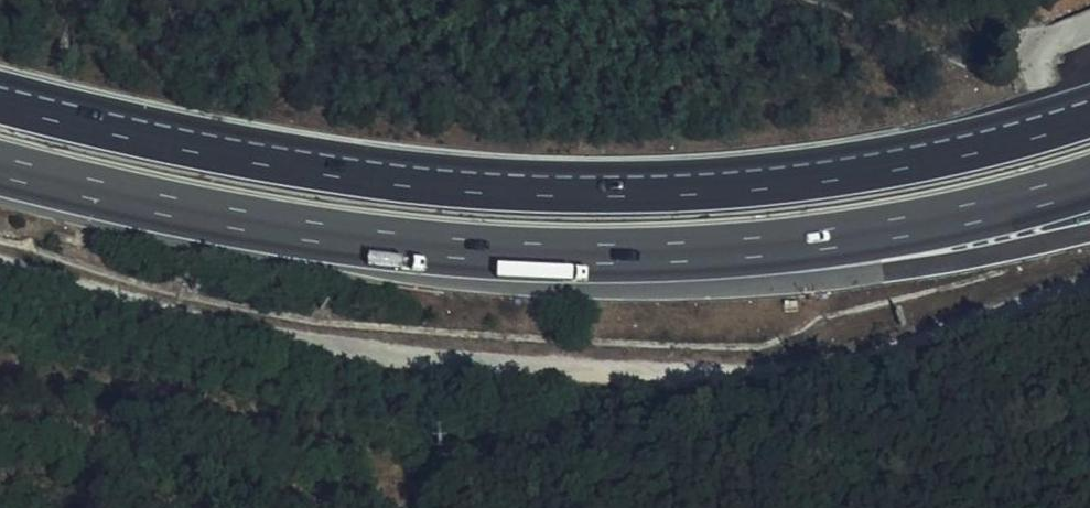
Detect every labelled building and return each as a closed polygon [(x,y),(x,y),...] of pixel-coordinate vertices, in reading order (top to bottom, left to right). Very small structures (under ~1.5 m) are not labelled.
[(175,282),(189,285),(191,272),(176,270),(175,282)]
